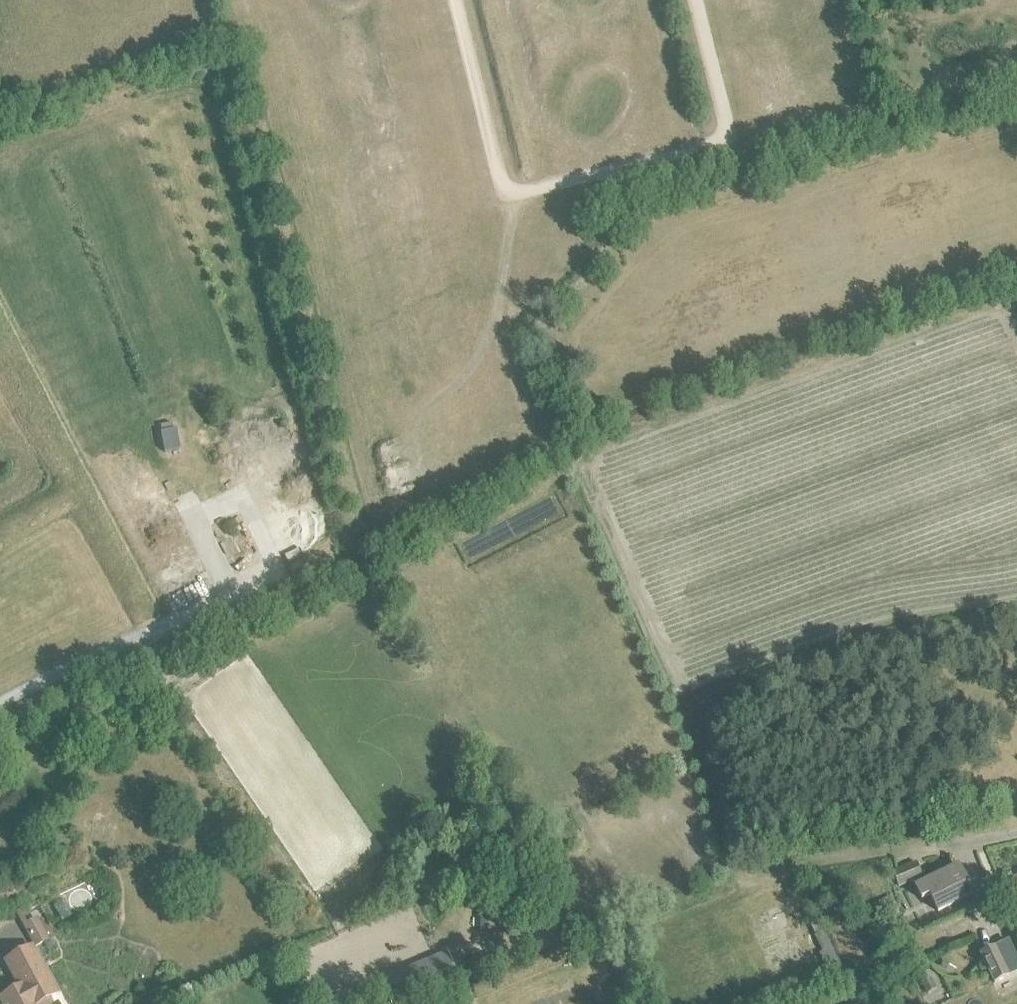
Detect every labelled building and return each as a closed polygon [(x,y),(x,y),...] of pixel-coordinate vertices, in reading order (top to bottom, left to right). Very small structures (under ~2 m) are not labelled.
[(892,873),(898,889),(922,880),(916,864),(892,873)] [(930,898),(938,914),(972,897),(957,867),(915,888),(922,902),(930,898)] [(1005,883),(1011,901),(1016,899),(1016,880),(1012,881),(1005,883)] [(988,885),(995,901),(1003,898),(996,882),(988,885)] [(802,883),(793,887),(821,946),(829,942),(820,926),(810,905),(813,904),(802,883)] [(26,924),(23,919),(19,911),(15,913),(19,921),(34,949),(49,940),(37,918),(26,924)] [(995,947),(979,954),(993,985),(1009,977),(995,947)] [(2,998),(5,1003),(49,1003),(46,1000),(56,995),(31,948),(8,961),(22,988),(2,998)] [(467,965),(473,979),(496,969),(490,955),(467,965)] [(925,958),(915,963),(918,970),(928,965),(925,958)] [(390,989),(396,1003),(403,1003),(406,1003),(407,1003),(448,987),(439,966),(398,983),(399,985),(390,989)] [(929,979),(919,984),(924,994),(934,989),(929,979)]
